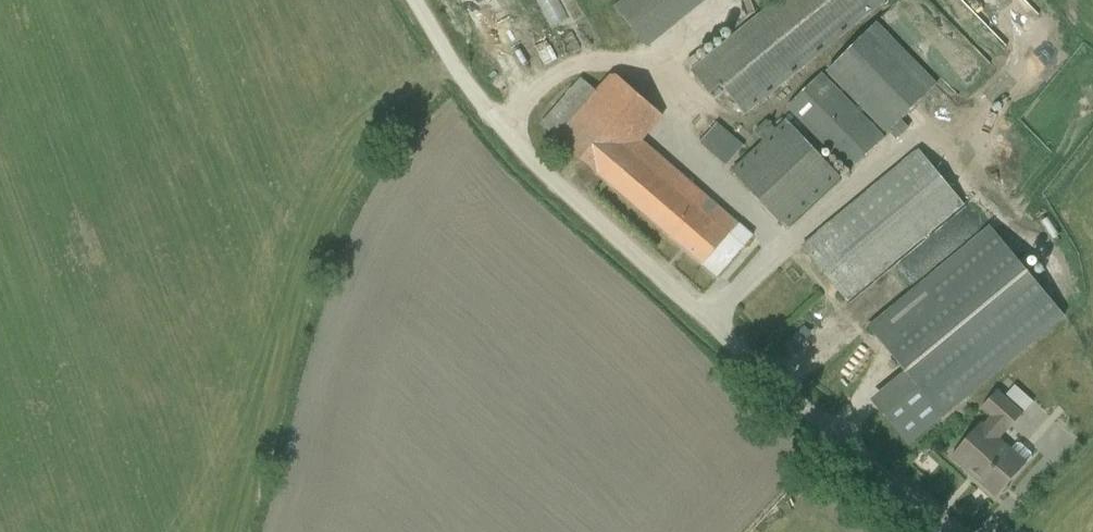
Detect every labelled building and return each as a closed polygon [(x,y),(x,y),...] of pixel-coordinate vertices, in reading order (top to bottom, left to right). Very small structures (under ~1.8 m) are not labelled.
[(548,22),(544,0),(526,0),(530,25),(548,22)] [(708,0),(623,0),(614,7),(647,49),(708,0)] [(690,72),(709,94),(721,86),(746,117),(887,0),(776,0),(690,72)] [(877,24),(827,73),(887,135),(890,133),(897,141),(909,129),(901,121),(937,86),(877,24)] [(518,52),(533,70),(547,58),(532,40),(518,52)] [(849,172),(884,138),(822,74),(787,108),(849,172)] [(580,80),(541,126),(661,230),(698,188),(643,142),(664,117),(616,76),(610,76),(596,93),(580,80)] [(841,179),(786,120),(776,130),(766,121),(752,134),(760,143),(731,171),(786,230),(841,179)] [(717,123),(700,144),(727,167),(745,147),(717,123)] [(963,206),(919,152),(803,248),(846,302),(901,259),(924,238),(963,206)] [(754,236),(698,188),(661,230),(717,278),(754,236)] [(904,371),(942,418),(944,419),(1066,318),(989,227),(868,328),(904,371)] [(942,418),(904,371),(870,399),(910,447),(929,431),(928,430),(942,418)] [(1024,413),(1033,403),(1015,386),(1006,396),(1024,413)] [(980,424),(951,457),(997,497),(1000,493),(1004,493),(1008,489),(1008,485),(1032,458),(1031,453),(1021,445),(1017,444),(1012,450),(1001,440),(1023,413),(998,391),(981,409),(990,418),(982,426),(980,424)]
